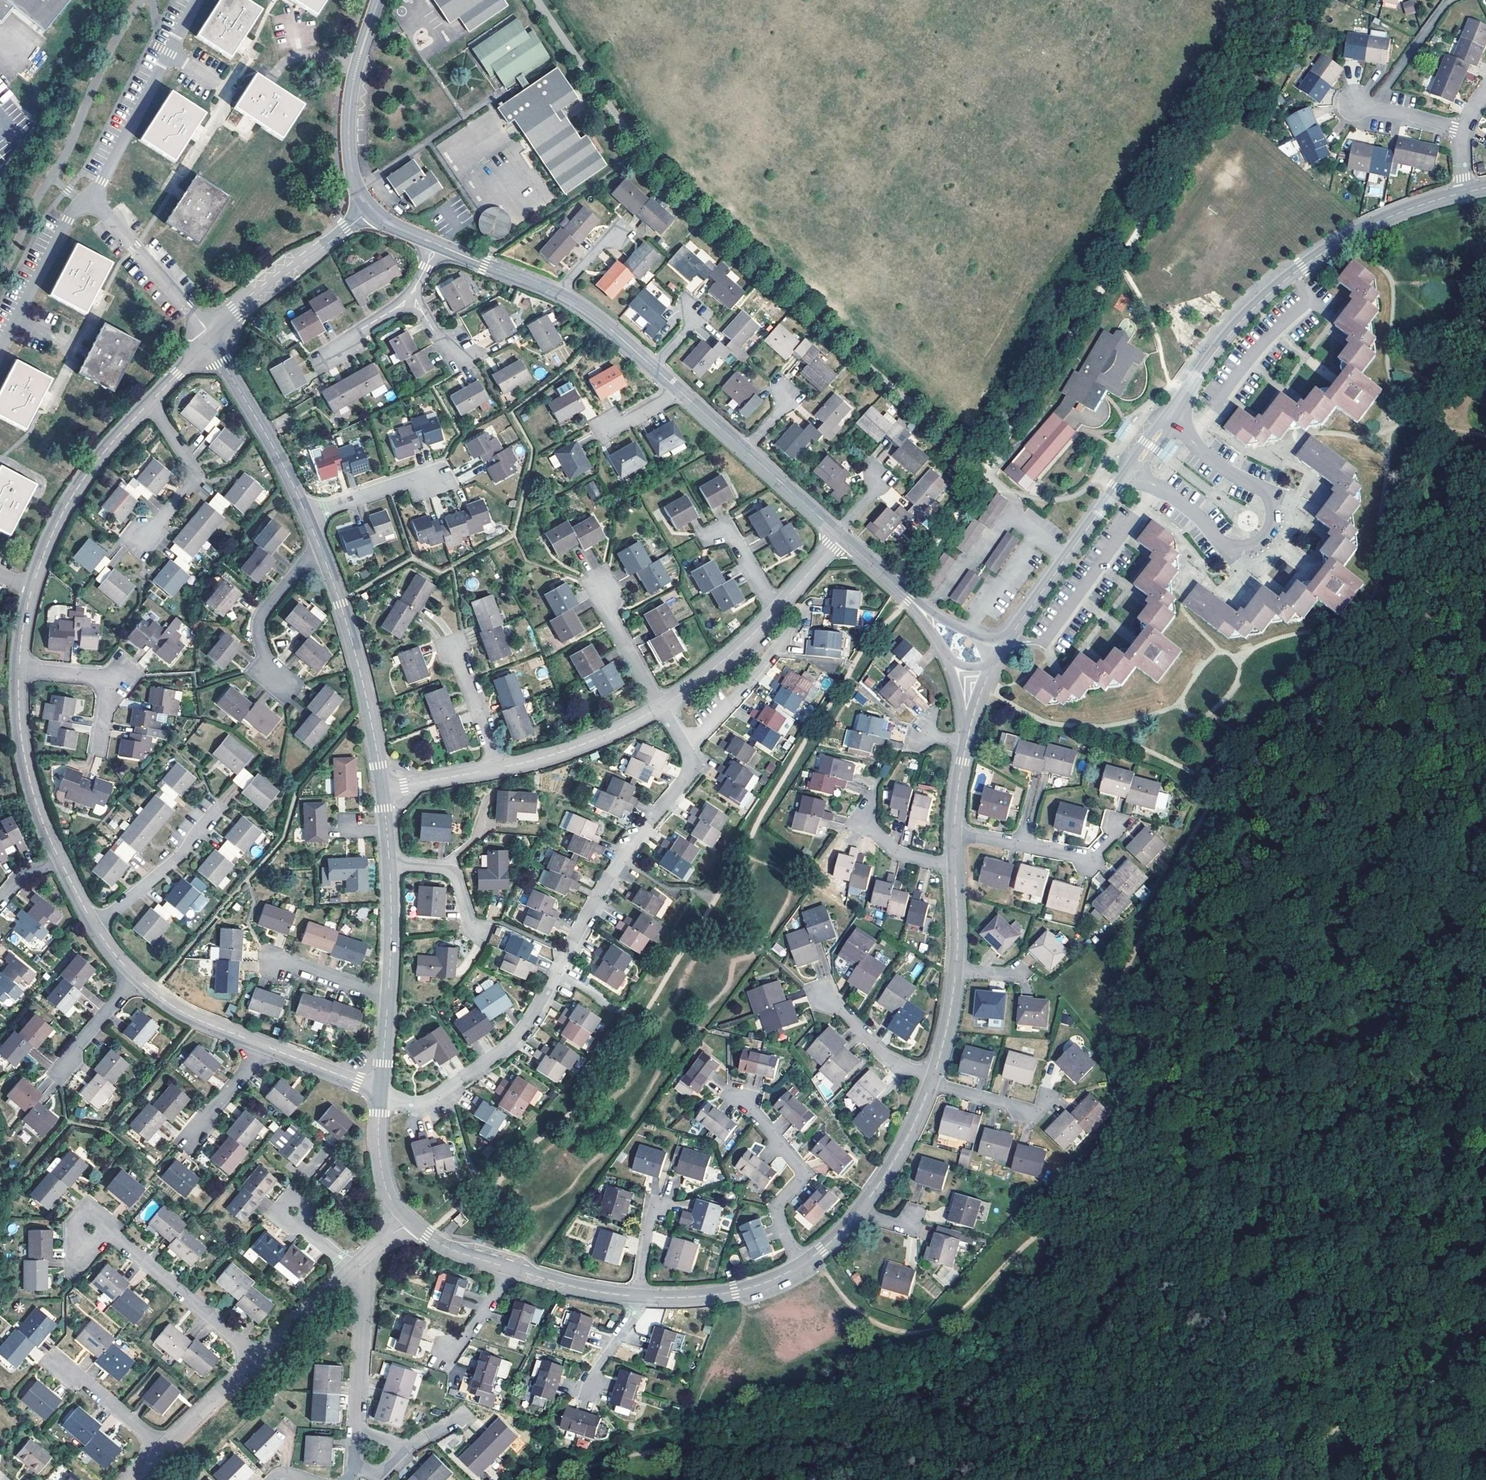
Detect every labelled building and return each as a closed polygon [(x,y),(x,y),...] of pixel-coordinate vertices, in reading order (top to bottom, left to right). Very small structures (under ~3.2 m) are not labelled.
[(70,0),(0,0),(0,21),(2,22),(14,7),(46,32),(70,0)] [(197,37),(230,58),(239,46),(261,11),(245,0),(220,0),(197,37)] [(316,16),(327,0),(291,0),(316,16)] [(450,23),(459,17),(469,32),(507,6),(504,0),(434,0),(450,23)] [(1413,1),(1406,4),(1409,14),(1417,11),(1413,1)] [(515,19),(472,49),(489,72),(494,69),(505,84),(515,77),(524,90),(502,105),(500,102),(498,104),(499,106),(497,108),(508,124),(513,120),(565,194),(606,165),(585,135),(579,139),(569,124),(563,128),(553,114),(559,110),(577,98),(556,68),(530,86),(521,73),(547,55),(531,31),(526,34),(515,19)] [(1484,47),(1485,43),(1485,25),(1471,19),(1463,38),(1484,47)] [(1355,59),(1366,60),(1369,38),(1348,34),(1345,57),(1355,59)] [(1387,64),(1390,41),(1369,38),(1366,60),(1387,64)] [(1484,47),(1463,38),(1454,57),(1469,63),(1476,66),(1480,57),(1484,47)] [(1448,54),(1439,75),(1461,84),(1465,74),(1469,63),(1454,57),(1448,54)] [(1343,69),(1324,55),(1312,72),(1331,86),(1336,79),(1343,69)] [(1331,86),(1312,72),(1300,89),(1319,103),(1331,86)] [(256,75),(234,109),(247,117),(282,139),(304,105),(256,75)] [(1457,94),(1461,84),(1439,75),(1431,94),(1453,103),(1457,94)] [(171,92),(140,140),(174,162),(192,135),(205,114),(171,92)] [(1288,119),(1297,137),(1318,127),(1309,108),(1288,119)] [(569,124),(559,110),(553,114),(563,128),(569,124)] [(1327,146),(1318,127),(1297,137),(1310,164),(1329,155),(1325,147),(1327,146)] [(1285,157),(1300,150),(1295,139),(1280,146),(1285,157)] [(1400,163),(1414,166),(1419,143),(1411,142),(1398,139),(1395,153),(1391,175),(1397,177),(1400,163)] [(1419,143),(1414,166),(1435,170),(1440,148),(1429,146),(1419,143)] [(1348,167),(1370,172),(1375,149),(1353,145),(1348,167)] [(1375,149),(1370,172),(1390,177),(1391,175),(1395,153),(1375,149)] [(413,161),(387,179),(398,195),(404,191),(415,206),(441,189),(429,172),(423,176),(413,161)] [(1370,173),(1369,181),(1377,182),(1378,174),(1370,173)] [(183,195),(164,224),(199,246),(229,197),(195,175),(183,195)] [(636,214),(648,200),(624,179),(611,194),(627,209),(635,215),(636,214)] [(1368,194),(1379,196),(1380,189),(1369,187),(1368,194)] [(648,200),(636,214),(647,223),(660,235),(673,219),(650,198),(648,200)] [(513,214),(484,206),(477,231),(506,239),(513,214)] [(583,207),(562,231),(576,243),(577,245),(586,234),(598,220),(583,207)] [(562,231),(560,229),(539,252),(555,266),(563,257),(576,243),(562,231)] [(690,240),(685,244),(694,255),(699,250),(690,240)] [(634,253),(622,267),(632,275),(638,280),(659,256),(644,243),(634,253)] [(76,245),(50,296),(86,314),(94,299),(112,264),(76,245)] [(704,265),(683,245),(667,262),(689,282),(695,275),(697,274),(699,272),(706,278),(709,274),(716,267),(708,260),(704,265)] [(381,260),(345,280),(360,307),(367,303),(364,297),(383,286),(392,280),(381,260)] [(622,267),(617,262),(607,273),(596,285),(611,299),(632,275),(622,267)] [(727,269),(720,262),(716,267),(709,274),(716,280),(715,282),(713,284),(707,291),(729,310),(745,293),(723,273),(727,269)] [(1241,410),(1226,430),(1231,434),(1247,446),(1253,438),(1264,446),(1273,435),(1280,441),(1294,423),(1306,431),(1315,421),(1323,427),(1337,408),(1358,423),(1383,391),(1362,375),(1376,357),(1368,351),(1377,340),(1365,331),(1380,312),(1372,306),(1380,295),(1369,287),(1376,279),(1354,263),(1339,283),(1359,298),(1336,327),(1355,342),(1340,362),(1350,369),(1328,398),(1318,391),(1303,410),(1283,395),(1261,425),(1241,410)] [(697,274),(695,275),(702,282),(706,278),(699,272),(697,274)] [(709,274),(706,278),(713,284),(715,282),(716,280),(709,274)] [(460,277),(440,288),(454,313),(474,302),(460,277)] [(650,283),(645,288),(654,297),(659,291),(650,283)] [(644,288),(628,306),(650,325),(647,329),(644,332),(651,339),(654,335),(661,327),(663,324),(657,318),(658,317),(660,315),(666,308),(669,304),(669,300),(662,294),(657,300),(644,288)] [(330,290),(308,303),(312,310),(320,323),(342,311),(336,300),(330,290)] [(1121,294),(1114,307),(1123,312),(1130,299),(1121,294)] [(489,329),(497,343),(515,332),(500,305),(481,315),(489,329)] [(698,314),(708,320),(713,312),(703,306),(698,314)] [(629,308),(624,314),(634,321),(639,316),(629,308)] [(324,330),(320,323),(312,310),(290,322),(302,343),(324,330)] [(729,352),(737,359),(744,352),(739,348),(759,326),(741,311),(722,332),(729,339),(730,340),(732,342),(726,349),(729,352)] [(545,315),(527,325),(543,352),(560,343),(545,315)] [(657,318),(663,324),(667,321),(660,315),(658,317),(657,318)] [(90,350),(77,375),(113,393),(139,342),(103,324),(90,350)] [(800,343),(778,324),(763,340),(785,360),(791,354),(794,350),(801,356),(811,345),(804,338),(800,343)] [(1031,486),(1039,477),(1038,476),(1080,429),(1067,416),(1063,412),(1070,405),(1076,394),(1081,396),(1095,405),(1108,385),(1111,387),(1123,394),(1130,383),(1125,380),(1121,377),(1134,357),(1138,359),(1143,362),(1149,350),(1128,337),(1125,341),(1119,337),(1121,333),(1110,326),(1085,369),(1083,368),(1082,367),(1081,367),(1079,368),(1077,370),(1072,379),(1067,388),(1072,391),(1065,401),(1030,442),(1029,441),(1008,465),(1031,486)] [(1121,333),(1119,337),(1125,341),(1128,337),(1130,332),(1124,328),(1121,333)] [(405,360),(417,353),(409,339),(405,332),(388,341),(400,363),(405,360)] [(712,349),(718,342),(715,339),(708,346),(710,348),(712,349)] [(730,340),(729,339),(722,346),(726,349),(732,342),(730,340)] [(710,348),(708,346),(702,340),(682,362),(700,378),(719,356),(723,360),(729,352),(726,349),(722,346),(718,342),(712,349),(710,348)] [(819,352),(811,345),(801,356),(808,362),(805,366),(799,372),(821,392),(836,376),(815,356),(819,352)] [(794,350),(791,354),(798,360),(801,356),(794,350)] [(417,353),(405,360),(416,379),(432,369),(428,361),(422,351),(417,353)] [(314,370),(324,368),(321,356),(311,358),(314,370)] [(801,356),(798,360),(805,366),(808,362),(801,356)] [(1125,380),(1138,359),(1134,357),(1121,377),(1125,380)] [(291,358),(270,370),(285,395),(307,383),(303,376),(302,377),(291,358)] [(0,392),(0,417),(26,430),(40,402),(52,380),(16,361),(0,392)] [(520,361),(492,376),(502,394),(529,379),(520,361)] [(363,369),(347,378),(358,399),(384,384),(372,364),(363,369)] [(614,367),(589,381),(599,399),(612,391),(624,384),(614,367)] [(736,370),(720,388),(741,408),(738,412),(746,419),(756,408),(748,402),(752,398),(758,391),(736,370)] [(331,387),(321,392),(333,413),(358,399),(347,378),(331,387)] [(477,382),(450,398),(460,415),(487,399),(477,382)] [(555,389),(559,397),(546,405),(556,423),(569,416),(582,409),(567,383),(555,389)] [(1099,407),(1111,387),(1108,385),(1095,405),(1099,407)] [(205,391),(201,396),(217,411),(221,406),(205,391)] [(814,415),(821,421),(824,425),(818,431),(822,435),(829,442),(836,434),(832,430),(850,409),(833,394),(814,415)] [(1074,408),(1081,396),(1076,394),(1070,405),(1063,412),(1067,416),(1074,408)] [(215,427),(220,421),(215,416),(217,413),(196,395),(181,413),(190,421),(203,431),(204,429),(209,434),(215,427)] [(748,402),(756,408),(759,404),(752,398),(748,402)] [(892,425),(870,406),(855,424),(877,443),(883,436),(885,434),(886,433),(894,439),(904,428),(896,421),(892,425)] [(411,421),(412,425),(417,441),(424,439),(426,445),(442,440),(435,419),(433,413),(425,416),(411,421)] [(671,421),(644,437),(650,447),(656,457),(672,448),(675,454),(686,447),(671,421)] [(814,428),(818,431),(824,425),(821,421),(814,428)] [(804,432),(811,425),(807,422),(800,429),(804,432)] [(804,432),(800,429),(794,423),(774,444),(792,460),(811,439),(815,442),(822,435),(818,431),(814,428),(811,425),(804,432)] [(419,447),(417,441),(412,425),(397,430),(399,436),(391,440),(398,460),(414,455),(412,450),(419,447)] [(209,434),(205,439),(211,444),(209,446),(219,454),(227,461),(242,443),(224,428),(221,432),(215,427),(209,434)] [(911,434),(904,428),(894,439),(901,445),(899,447),(897,449),(891,455),(913,475),(928,458),(907,439),(911,434)] [(480,456),(483,461),(487,459),(502,451),(494,438),(488,441),(484,433),(465,444),(474,459),(480,456)] [(885,434),(883,436),(890,443),(894,439),(886,433),(885,434)] [(1200,585),(1184,605),(1228,640),(1235,631),(1246,639),(1254,628),(1262,634),(1276,616),(1288,624),(1296,614),(1304,620),(1319,601),(1339,616),(1364,584),(1344,568),(1358,549),(1350,543),(1359,533),(1347,523),(1361,505),(1354,499),(1362,488),(1351,480),(1358,471),(1313,437),(1298,458),(1304,463),(1316,472),(1340,491),(1318,520),(1337,535),(1327,548),(1322,555),(1332,562),(1328,568),(1310,591),(1300,584),(1285,603),(1265,588),(1243,617),(1217,598),(1200,585)] [(894,439),(890,443),(897,449),(899,447),(901,445),(894,439)] [(553,468),(560,464),(569,480),(590,468),(574,441),(564,447),(547,457),(553,468)] [(635,442),(607,457),(613,468),(619,478),(646,463),(635,442)] [(343,468),(344,472),(350,470),(352,475),(369,469),(363,449),(354,452),(352,445),(337,450),(343,468)] [(337,450),(336,446),(321,451),(322,457),(314,460),(320,480),(337,475),(336,470),(343,468),(337,450)] [(502,451),(487,459),(490,465),(487,467),(495,483),(514,473),(510,465),(516,461),(508,447),(502,451)] [(828,454),(812,471),(834,490),(830,494),(838,502),(848,491),(841,484),(842,482),(844,480),(850,473),(828,454)] [(141,494),(148,500),(153,494),(155,496),(165,484),(172,475),(154,459),(137,481),(140,483),(135,489),(141,494)] [(10,536),(36,485),(0,467),(0,531),(10,536)] [(218,493),(213,499),(226,509),(231,503),(243,513),(263,488),(245,473),(238,481),(224,498),(218,493)] [(720,476),(698,488),(710,509),(732,497),(725,485),(720,476)] [(906,498),(913,504),(915,505),(917,507),(910,514),(913,518),(921,524),(928,516),(924,512),(942,491),(925,476),(906,498)] [(841,484),(848,491),(851,487),(844,480),(842,482),(841,484)] [(591,500),(601,496),(594,481),(584,485),(591,500)] [(135,489),(129,484),(123,490),(120,487),(102,508),(121,523),(129,513),(138,502),(137,500),(141,494),(135,489)] [(260,504),(268,492),(263,489),(255,500),(260,504)] [(685,496),(663,508),(674,529),(697,517),(685,496)] [(221,515),(226,509),(213,499),(208,505),(206,503),(197,514),(190,522),(208,538),(224,518),(221,515)] [(966,562),(983,532),(987,534),(1004,506),(993,499),(976,528),(972,526),(955,555),(966,562)] [(467,510),(461,512),(468,533),(469,535),(483,530),(481,524),(489,521),(482,500),(466,506),(467,510)] [(899,504),(892,511),(894,513),(896,515),(902,508),(899,504)] [(906,511),(910,514),(917,507),(915,505),(913,504),(906,511)] [(746,517),(760,540),(766,536),(780,528),(768,505),(746,517)] [(907,525),(913,518),(910,514),(906,511),(902,508),(896,515),(894,513),(892,511),(886,505),(866,527),(883,543),(902,521),(907,525)] [(370,523),(364,525),(365,530),(371,546),(386,541),(383,534),(392,532),(385,511),(368,516),(370,523)] [(440,527),(445,541),(447,547),(461,543),(459,536),(468,533),(461,512),(444,518),(447,524),(440,527)] [(440,527),(438,520),(430,523),(428,516),(412,522),(418,543),(427,540),(429,546),(445,541),(440,527)] [(593,517),(571,529),(578,543),(582,550),(604,537),(593,517)] [(259,547),(270,556),(288,534),(272,520),(254,542),(259,547)] [(192,557),(208,538),(190,522),(181,532),(173,542),(175,544),(170,550),(178,556),(183,560),(188,554),(192,557)] [(571,529),(567,522),(544,534),(556,556),(578,543),(571,529)] [(1083,655),(1060,684),(1041,670),(1025,690),(1046,706),(1053,698),(1064,706),(1072,695),(1079,701),(1093,682),(1106,691),(1114,681),(1122,686),(1136,667),(1157,684),(1182,652),(1161,635),(1176,616),(1168,611),(1176,599),(1165,590),(1179,573),(1172,566),(1180,556),(1169,547),(1175,538),(1158,525),(1154,522),(1139,543),(1158,558),(1135,587),(1155,602),(1140,622),(1150,630),(1128,658),(1118,650),(1103,670),(1083,655)] [(800,546),(788,524),(780,528),(766,536),(779,558),(800,546)] [(371,546),(365,530),(362,531),(359,532),(357,527),(341,533),(347,554),(356,551),(358,557),(373,552),(371,546)] [(996,579),(1017,544),(1005,538),(985,573),(996,579)] [(106,566),(110,561),(105,556),(106,554),(99,548),(89,539),(74,557),(92,572),(94,569),(100,574),(106,566)] [(616,554),(628,576),(636,571),(649,564),(637,542),(628,547),(616,554)] [(270,556),(259,547),(241,570),(257,583),(275,561),(270,556)] [(649,564),(636,571),(649,594),(660,588),(669,583),(660,566),(669,560),(666,554),(649,564)] [(186,573),(191,567),(183,560),(178,556),(173,562),(171,561),(163,571),(154,582),(172,596),(189,576),(186,573)] [(690,572),(702,594),(709,590),(723,583),(711,560),(690,572)] [(945,562),(928,592),(939,598),(956,569),(945,562)] [(100,574),(95,579),(101,584),(99,587),(120,605),(135,587),(125,578),(113,569),(112,571),(106,566),(100,574)] [(368,572),(361,576),(365,582),(371,578),(368,572)] [(416,575),(400,601),(415,611),(417,612),(425,599),(434,586),(416,575)] [(743,601),(731,578),(723,583),(709,590),(722,613),(743,601)] [(971,578),(954,607),(965,614),(982,585),(971,578)] [(225,581),(207,603),(222,617),(241,594),(225,581)] [(569,609),(577,605),(564,583),(554,589),(544,594),(556,616),(569,609)] [(825,599),(826,599),(834,600),(835,590),(825,589),(824,599),(825,599)] [(826,599),(825,607),(857,610),(859,610),(860,593),(835,590),(834,600),(826,599)] [(472,602),(482,632),(499,625),(501,625),(490,595),(472,602)] [(400,601),(398,600),(381,627),(399,638),(408,622),(415,611),(400,601)] [(310,602),(305,609),(298,604),(285,620),(307,639),(308,637),(326,615),(310,602)] [(643,614),(656,637),(669,629),(676,625),(664,603),(643,614)] [(856,627),(857,610),(825,607),(825,614),(834,615),(833,625),(856,627)] [(556,616),(549,621),(562,643),(582,632),(569,609),(556,616)] [(75,617),(74,622),(73,639),(80,640),(80,646),(97,648),(98,627),(90,626),(90,618),(75,617)] [(155,643),(165,631),(153,621),(149,626),(142,620),(128,637),(141,649),(145,643),(151,648),(155,643)] [(73,639),(74,622),(59,621),(58,628),(49,628),(48,649),(65,650),(65,646),(73,646),(73,639)] [(482,632),(480,632),(485,646),(491,662),(510,655),(499,625),(482,632)] [(165,631),(155,643),(160,647),(157,652),(170,664),(184,647),(177,641),(181,636),(169,626),(165,631)] [(682,651),(669,629),(656,637),(648,641),(661,663),(682,651)] [(808,640),(806,655),(840,659),(842,633),(817,631),(815,641),(808,640)] [(225,633),(207,655),(223,669),(241,646),(225,633)] [(330,656),(308,637),(307,639),(295,654),(307,664),(317,672),(330,656)] [(889,649),(917,676),(923,670),(916,663),(918,661),(923,656),(906,640),(900,646),(895,642),(889,649)] [(569,656),(582,679),(589,675),(602,667),(590,645),(579,651),(569,656)] [(398,654),(409,683),(428,676),(423,662),(417,647),(398,654)] [(622,685),(610,663),(602,667),(589,675),(602,697),(622,685)] [(888,677),(892,681),(912,700),(918,694),(911,687),(917,680),(901,665),(888,677)] [(820,692),(813,687),(814,685),(813,684),(816,680),(812,677),(809,681),(802,677),(793,671),(787,680),(780,675),(776,682),(803,699),(805,700),(812,705),(820,692)] [(499,696),(504,710),(522,704),(524,703),(513,673),(494,680),(499,696)] [(805,673),(802,677),(809,681),(812,677),(805,673)] [(912,700),(892,681),(880,694),(896,710),(904,702),(911,709),(916,703),(912,700)] [(780,693),(774,702),(779,705),(794,714),(803,699),(776,682),(772,688),(780,693)] [(318,695),(307,708),(312,713),(323,722),(342,699),(326,686),(318,695)] [(153,712),(155,712),(176,716),(178,700),(172,699),(173,691),(152,687),(149,704),(154,705),(153,712)] [(217,703),(239,722),(244,717),(253,706),(240,695),(231,687),(217,703)] [(425,694),(435,724),(438,723),(455,717),(449,702),(444,687),(425,694)] [(863,705),(867,699),(858,692),(853,698),(863,705)] [(43,719),(50,720),(66,723),(68,716),(72,717),(75,699),(53,695),(52,704),(45,703),(43,719)] [(270,712),(257,701),(253,706),(244,717),(266,736),(280,720),(270,712)] [(770,708),(774,711),(779,705),(774,702),(770,708)] [(504,710),(503,711),(513,740),(532,733),(522,704),(504,710)] [(751,716),(755,719),(778,734),(787,720),(774,711),(770,708),(768,707),(763,715),(755,710),(751,716)] [(136,734),(151,737),(166,739),(168,732),(159,731),(160,722),(154,721),(155,712),(153,712),(134,709),(131,727),(137,728),(136,734)] [(323,722),(312,713),(302,726),(294,735),(310,748),(328,726),(323,722)] [(890,732),(886,731),(881,729),(883,720),(862,715),(857,731),(884,738),(889,739),(890,732)] [(463,733),(457,716),(455,717),(438,723),(449,753),(467,746),(463,733)] [(778,734),(755,719),(751,725),(759,731),(754,739),(759,742),(773,751),(782,736),(778,734)] [(66,723),(50,720),(47,735),(54,737),(52,746),(74,749),(76,732),(70,730),(71,723),(66,723)] [(884,738),(857,731),(847,729),(843,746),(871,753),(873,744),(882,745),(884,738)] [(136,734),(130,733),(129,739),(123,738),(120,756),(141,760),(142,751),(149,752),(151,737),(136,734)] [(1002,751),(1007,735),(1002,734),(997,754),(1013,758),(1014,754),(1002,751)] [(232,780),(238,785),(249,772),(243,767),(252,756),(228,735),(212,754),(220,760),(237,774),(232,780)] [(1014,766),(1041,773),(1042,770),(1048,749),(1020,742),(1021,739),(1007,735),(1002,751),(1014,754),(1017,754),(1014,766)] [(723,740),(719,747),(746,764),(755,750),(754,749),(749,746),(737,737),(731,745),(723,740)] [(754,739),(749,746),(754,749),(759,742),(754,739)] [(901,749),(902,743),(891,740),(890,746),(901,749)] [(642,743),(635,759),(661,771),(665,773),(668,766),(661,763),(662,761),(665,754),(642,743)] [(1075,753),(1049,746),(1048,749),(1042,770),(1069,777),(1075,753)] [(661,771),(635,759),(631,757),(624,774),(644,783),(649,774),(657,778),(661,771)] [(823,757),(819,774),(846,780),(851,781),(855,765),(823,757)] [(334,760),(336,796),(355,795),(354,775),(354,760),(334,760)] [(717,771),(721,774),(744,789),(750,792),(759,778),(753,775),(754,774),(735,762),(729,770),(721,764),(717,771)] [(165,783),(160,789),(163,792),(173,800),(178,794),(180,796),(189,786),(195,778),(177,763),(162,780),(165,783)] [(892,766),(885,764),(879,774),(885,777),(892,766)] [(1133,778),(1134,774),(1107,767),(1100,791),(1128,799),(1133,778)] [(65,797),(79,803),(87,780),(81,778),(83,774),(66,768),(59,789),(57,793),(57,797),(59,800),(63,802),(65,797)] [(255,777),(249,772),(238,785),(244,790),(242,792),(254,803),(263,810),(278,792),(258,774),(255,777)] [(846,780),(819,774),(815,773),(810,790),(832,795),(835,786),(844,788),(846,780)] [(744,789),(721,774),(717,780),(725,786),(720,794),(739,806),(740,805),(745,808),(753,795),(744,789)] [(612,777),(605,793),(631,805),(635,806),(638,799),(629,795),(633,786),(612,777)] [(94,783),(87,780),(79,803),(94,808),(97,802),(105,805),(112,784),(95,778),(94,783)] [(1128,799),(1127,802),(1154,809),(1155,807),(1163,809),(1166,807),(1169,797),(1166,794),(1159,791),(1160,785),(1133,778),(1128,799)] [(897,819),(905,821),(913,790),(896,785),(890,807),(900,810),(897,819)] [(986,790),(980,814),(978,819),(989,822),(990,817),(1005,821),(1011,796),(1006,795),(1007,790),(997,787),(996,792),(986,790)] [(631,805),(605,793),(601,791),(593,807),(617,818),(621,811),(622,809),(628,812),(631,805)] [(156,795),(137,817),(156,832),(164,822),(174,811),(172,809),(176,803),(173,800),(163,792),(159,798),(156,795)] [(534,795),(498,792),(496,819),(513,820),(515,811),(533,812),(534,795)] [(915,795),(907,828),(915,829),(917,819),(927,821),(932,800),(915,795)] [(829,821),(831,821),(833,814),(824,811),(826,802),(804,797),(800,814),(829,821)] [(689,813),(691,814),(717,831),(726,816),(707,803),(703,810),(702,811),(694,806),(689,813)] [(323,804),(304,805),(305,841),(325,840),(324,820),(323,804)] [(1061,804),(1054,827),(1070,832),(1081,835),(1087,810),(1061,804)] [(558,827),(574,834),(596,844),(598,837),(592,833),(596,824),(565,811),(558,827)] [(829,821),(800,814),(797,813),(793,830),(815,835),(818,826),(827,828),(829,821)] [(422,814),(420,839),(430,840),(430,838),(447,839),(450,816),(422,814)] [(717,831),(691,814),(687,821),(695,826),(690,835),(692,836),(696,839),(709,848),(719,832),(717,831)] [(12,846),(15,844),(19,852),(27,848),(11,817),(0,822),(3,829),(0,831),(0,842),(7,856),(15,851),(12,846)] [(148,841),(156,832),(137,817),(120,838),(123,841),(118,847),(131,858),(136,852),(138,853),(148,841)] [(227,839),(222,845),(235,856),(240,850),(243,852),(261,832),(242,817),(235,826),(225,838),(227,839)] [(1147,828),(1127,848),(1145,866),(1164,846),(1147,828)] [(596,844),(574,834),(566,850),(587,859),(591,850),(600,854),(603,847),(596,844)] [(661,845),(661,846),(688,863),(698,849),(692,845),(688,842),(679,836),(674,843),(673,844),(665,839),(661,845)] [(7,856),(0,842),(0,861),(1,863),(9,859),(7,856)] [(206,861),(197,871),(216,886),(233,865),(230,862),(235,856),(222,845),(217,851),(215,849),(206,861)] [(688,863),(661,846),(656,852),(663,857),(658,865),(679,879),(690,864),(688,863)] [(126,863),(131,858),(118,847),(113,852),(110,850),(92,871),(111,886),(118,877),(128,865),(126,863)] [(833,877),(851,881),(857,855),(858,850),(851,848),(849,857),(846,857),(839,855),(833,877)] [(497,894),(497,888),(505,888),(505,852),(488,852),(488,868),(488,870),(479,871),(478,889),(490,888),(490,894),(497,894)] [(554,852),(546,868),(550,870),(576,881),(579,875),(570,871),(574,862),(554,852)] [(857,855),(851,881),(850,886),(867,890),(872,868),(864,866),(863,866),(865,857),(857,855)] [(365,859),(328,860),(329,868),(323,868),(323,873),(329,873),(329,879),(346,879),(347,891),(366,890),(365,859)] [(985,859),(979,883),(1006,891),(1013,866),(985,859)] [(1129,861),(1109,881),(1113,885),(1127,899),(1147,878),(1129,861)] [(1021,865),(1014,890),(1042,897),(1048,873),(1021,865)] [(576,881),(550,870),(542,886),(548,889),(553,891),(563,895),(567,886),(576,890),(579,883),(576,881)] [(871,903),(888,908),(894,881),(896,876),(889,874),(886,884),(876,882),(871,903)] [(171,915),(174,918),(179,912),(183,914),(190,906),(195,911),(199,911),(208,900),(182,879),(175,887),(165,899),(166,901),(162,907),(171,915)] [(894,881),(888,908),(887,912),(904,917),(909,895),(900,893),(902,883),(894,881)] [(1054,882),(1047,907),(1074,914),(1081,889),(1054,882)] [(1127,899),(1113,885),(1093,905),(1111,923),(1131,902),(1127,899)] [(444,888),(419,886),(416,915),(440,917),(442,901),(442,898),(443,898),(444,888)] [(629,891),(624,898),(652,916),(662,901),(640,888),(635,895),(629,891)] [(548,889),(545,895),(550,897),(553,891),(548,889)] [(530,908),(555,919),(558,912),(549,908),(553,899),(550,897),(545,895),(533,890),(525,906),(530,908)] [(914,891),(907,923),(924,927),(922,932),(930,934),(933,919),(926,918),(929,905),(920,902),(921,893),(914,891)] [(28,914),(42,927),(48,920),(54,926),(62,916),(36,894),(30,900),(36,905),(28,914)] [(162,907),(158,904),(153,909),(151,908),(141,919),(133,929),(151,944),(169,923),(166,920),(171,915),(162,907)] [(287,935),(294,915),(264,904),(258,924),(274,930),(287,935)] [(803,913),(809,929),(814,944),(835,937),(825,906),(803,913)] [(555,919),(530,908),(522,924),(546,935),(550,926),(557,929),(560,922),(555,919)] [(48,932),(42,927),(28,914),(22,910),(16,917),(22,922),(14,932),(28,943),(34,936),(41,942),(48,932)] [(627,916),(623,923),(647,938),(650,940),(660,926),(641,913),(635,921),(627,916)] [(999,916),(981,935),(993,946),(1002,954),(1019,936),(1010,927),(999,916)] [(623,923),(620,920),(616,927),(623,932),(618,941),(619,941),(623,944),(638,953),(647,938),(623,923)] [(1010,927),(1019,936),(1022,928),(1015,921),(1010,927)] [(337,934),(338,932),(308,922),(301,942),(317,947),(331,952),(337,934)] [(494,927),(489,943),(497,946),(502,930),(494,927)] [(238,960),(240,960),(242,930),(221,928),(219,959),(238,960)] [(798,967),(819,960),(814,944),(809,929),(788,936),(798,967)] [(858,968),(867,954),(876,941),(858,929),(840,956),(858,968)] [(1048,932),(1030,950),(1039,959),(1051,970),(1068,952),(1048,932)] [(331,952),(330,954),(344,959),(359,965),(367,945),(337,934),(331,952)] [(511,935),(504,951),(506,952),(533,965),(536,958),(528,954),(532,945),(511,935)] [(926,953),(928,944),(920,942),(918,951),(926,953)] [(593,954),(596,956),(621,972),(631,958),(619,950),(615,947),(611,945),(606,953),(597,947),(593,954)] [(436,958),(418,956),(417,974),(453,976),(455,949),(437,948),(437,951),(436,958)] [(533,965),(506,952),(499,968),(522,979),(527,970),(534,973),(537,966),(533,965)] [(9,966),(2,974),(17,986),(22,980),(28,985),(36,975),(10,953),(4,960),(10,964),(9,966)] [(858,968),(849,982),(868,994),(886,967),(867,954),(858,968)] [(78,990),(87,979),(86,978),(94,968),(78,955),(61,975),(65,979),(78,990)] [(621,972),(596,956),(592,963),(598,967),(593,975),(615,989),(625,974),(621,972)] [(219,959),(217,959),(215,991),(236,992),(237,976),(238,960),(219,959)] [(916,975),(923,967),(918,963),(912,972),(916,975)] [(2,974),(0,972),(0,1001),(3,1003),(9,1007),(11,1006),(23,991),(17,986),(2,974)] [(879,1003),(898,1015),(907,1001),(916,988),(897,976),(879,1003)] [(78,990),(65,979),(47,999),(64,1013),(72,1003),(73,1004),(82,993),(78,990)] [(485,991),(473,999),(478,1007),(487,1020),(495,1015),(494,1013),(509,1003),(496,984),(494,985),(491,981),(487,980),(480,985),(485,991)] [(755,1014),(760,1012),(786,1003),(779,982),(749,992),(755,1014)] [(254,988),(248,1008),(278,1017),(284,998),(254,988)] [(977,991),(975,1017),(1002,1019),(1005,994),(994,993),(977,991)] [(295,1013),(325,1023),(326,1021),(332,1004),(320,1000),(302,993),(295,1013)] [(1020,999),(1018,1024),(1046,1026),(1048,1001),(1020,999)] [(343,1005),(333,1001),(332,1004),(326,1021),(356,1032),(363,1012),(343,1005)] [(786,1003),(760,1012),(768,1033),(798,1022),(791,1001),(786,1003)] [(898,1015),(888,1028),(907,1041),(925,1014),(907,1001),(898,1015)] [(228,1004),(226,1014),(234,1016),(236,1006),(228,1004)] [(565,1008),(561,1015),(589,1032),(589,1033),(599,1018),(577,1004),(573,1011),(572,1012),(565,1008)] [(487,1020),(478,1007),(468,1013),(459,1019),(454,1023),(467,1042),(480,1033),(482,1032),(483,1033),(492,1027),(487,1020)] [(455,1014),(459,1019),(468,1013),(465,1007),(455,1014)] [(126,1030),(143,1043),(158,1026),(142,1013),(135,1021),(133,1024),(132,1023),(126,1030)] [(32,1046),(36,1049),(45,1038),(44,1037),(52,1027),(36,1014),(19,1035),(32,1046)] [(560,1034),(562,1035),(567,1038),(579,1047),(589,1032),(561,1015),(557,1021),(565,1026),(560,1034)] [(808,1051),(824,1067),(844,1047),(847,1043),(830,1027),(808,1051)] [(439,1028),(408,1048),(419,1065),(431,1057),(434,1055),(438,1063),(455,1052),(439,1028)] [(15,1031),(0,1049),(0,1054),(14,1065),(22,1056),(23,1056),(32,1046),(19,1035),(15,1031)] [(540,1051),(564,1067),(567,1069),(577,1054),(563,1045),(558,1042),(557,1042),(553,1049),(552,1050),(544,1045),(540,1051)] [(206,1081),(223,1061),(214,1053),(213,1055),(209,1052),(207,1054),(197,1045),(183,1062),(206,1081)] [(1075,1045),(1057,1063),(1068,1073),(1077,1083),(1095,1065),(1075,1045)] [(844,1047),(824,1067),(821,1071),(837,1085),(860,1062),(844,1047)] [(966,1047),(960,1071),(987,1078),(993,1054),(966,1047)] [(101,1063),(95,1070),(97,1071),(112,1084),(129,1063),(111,1048),(103,1057),(105,1058),(101,1063)] [(540,1051),(537,1049),(533,1056),(540,1061),(539,1063),(535,1069),(555,1082),(564,1067),(540,1051)] [(749,1072),(757,1074),(761,1055),(750,1053),(744,1051),(739,1070),(741,1070),(741,1073),(748,1075),(749,1072)] [(704,1053),(693,1067),(709,1079),(720,1064),(704,1053)] [(1010,1053),(1004,1076),(1004,1077),(1031,1084),(1037,1060),(1010,1053)] [(761,1055),(757,1074),(774,1078),(779,1059),(761,1055)] [(698,1093),(709,1079),(693,1067),(677,1087),(687,1096),(689,1095),(694,1090),(698,1093)] [(99,1107),(116,1087),(112,1084),(97,1071),(88,1082),(90,1083),(81,1094),(99,1107)] [(865,1110),(876,1098),(887,1086),(870,1071),(848,1095),(865,1110)] [(503,1079),(499,1085),(527,1103),(536,1088),(516,1076),(512,1082),(511,1084),(503,1079)] [(7,1095),(28,1111),(38,1100),(42,1095),(32,1086),(30,1088),(21,1079),(7,1095)] [(288,1115),(301,1100),(289,1089),(290,1088),(279,1079),(265,1096),(288,1115)] [(166,1118),(169,1120),(179,1107),(180,1108),(189,1098),(172,1083),(153,1106),(166,1118)] [(517,1118),(527,1103),(499,1085),(495,1092),(503,1097),(497,1105),(517,1118)] [(775,1106),(788,1118),(801,1105),(787,1092),(775,1106)] [(1085,1129),(1089,1133),(1109,1113),(1090,1095),(1082,1104),(1071,1115),(1085,1129)] [(477,1109),(473,1115),(473,1116),(484,1123),(478,1134),(488,1142),(495,1131),(494,1130),(495,1129),(505,1114),(476,1096),(472,1103),(479,1107),(477,1109)] [(892,1114),(876,1098),(865,1110),(854,1121),(870,1137),(892,1114)] [(49,1110),(38,1100),(28,1111),(22,1117),(44,1136),(58,1120),(48,1111),(49,1110)] [(129,1126),(146,1139),(154,1129),(156,1128),(157,1129),(166,1118),(153,1106),(149,1103),(129,1126)] [(704,1125),(710,1130),(722,1114),(708,1103),(696,1119),(697,1119),(693,1124),(694,1127),(697,1129),(700,1130),(704,1125)] [(331,1105),(317,1121),(330,1131),(338,1138),(352,1122),(331,1105)] [(815,1116),(801,1105),(788,1118),(802,1131),(815,1116)] [(85,1118),(86,1108),(76,1108),(75,1118),(85,1118)] [(940,1133),(974,1142),(981,1118),(959,1112),(946,1109),(940,1133)] [(235,1123),(226,1133),(231,1137),(243,1148),(263,1125),(246,1111),(237,1122),(236,1124),(235,1123)] [(1071,1115),(1066,1111),(1055,1123),(1047,1132),(1065,1150),(1073,1141),(1085,1129),(1071,1115)] [(737,1125),(722,1114),(710,1130),(725,1141),(737,1125)] [(279,1149),(296,1130),(290,1125),(283,1133),(278,1128),(268,1139),(279,1149)] [(1085,1129),(1073,1141),(1078,1145),(1089,1133),(1085,1129)] [(279,1149),(278,1150),(294,1164),(301,1155),(311,1143),(296,1130),(279,1149)] [(985,1130),(979,1153),(1006,1160),(1012,1136),(1001,1134),(985,1130)] [(434,1164),(428,1140),(426,1131),(418,1133),(420,1140),(417,1141),(411,1143),(417,1168),(434,1164)] [(813,1150),(827,1162),(840,1148),(826,1136),(813,1150)] [(227,1174),(247,1151),(243,1148),(231,1137),(222,1148),(220,1150),(219,1149),(210,1159),(227,1174)] [(435,1138),(428,1140),(434,1164),(437,1173),(454,1168),(447,1143),(440,1145),(437,1145),(435,1138)] [(1019,1145),(1012,1169),(1039,1176),(1046,1152),(1033,1149),(1019,1145)] [(640,1146),(633,1169),(659,1177),(667,1154),(640,1146)] [(711,1157),(677,1147),(672,1163),(679,1166),(677,1173),(688,1176),(704,1181),(711,1157)] [(853,1160),(840,1148),(827,1162),(841,1174),(853,1160)] [(71,1150),(51,1173),(67,1186),(78,1174),(80,1176),(88,1166),(71,1150)] [(749,1151),(736,1166),(751,1178),(763,1162),(749,1151)] [(964,1156),(962,1155),(959,1166),(966,1168),(970,1152),(965,1151),(964,1156)] [(922,1159),(915,1181),(942,1190),(949,1166),(922,1159)] [(176,1160),(161,1177),(184,1196),(197,1180),(186,1169),(186,1168),(176,1160)] [(328,1170),(319,1181),(335,1194),(352,1173),(336,1160),(328,1170)] [(769,1167),(763,1162),(751,1178),(765,1189),(777,1173),(775,1172),(778,1169),(774,1166),(771,1164),(769,1167)] [(244,1187),(258,1200),(275,1179),(259,1165),(242,1186),(244,1187)] [(120,1198),(130,1206),(144,1189),(122,1168),(108,1185),(121,1197),(120,1198)] [(58,1197),(67,1186),(51,1173),(49,1171),(29,1194),(47,1209),(57,1196),(58,1197)] [(971,1173),(963,1171),(961,1178),(969,1180),(971,1173)] [(824,1185),(812,1199),(825,1211),(838,1198),(824,1185)] [(258,1200),(244,1187),(226,1209),(242,1222),(252,1210),(260,1201),(258,1200)] [(609,1187),(601,1214),(624,1221),(632,1194),(609,1187)] [(957,1194),(949,1221),(972,1228),(975,1219),(980,1201),(957,1194)] [(813,1225),(825,1211),(812,1199),(806,1205),(804,1203),(799,1208),(801,1210),(799,1212),(813,1225)] [(684,1211),(680,1224),(714,1234),(722,1207),(698,1200),(694,1214),(691,1214),(684,1211)] [(989,1204),(980,1201),(975,1219),(982,1221),(984,1213),(987,1214),(989,1204)] [(161,1233),(171,1242),(182,1229),(186,1225),(163,1205),(149,1222),(159,1230),(162,1232),(161,1233)] [(797,1212),(793,1216),(808,1230),(813,1226),(797,1212)] [(461,1213),(455,1219),(461,1226),(467,1220),(461,1213)] [(766,1236),(763,1228),(765,1227),(763,1220),(760,1221),(759,1219),(741,1226),(748,1243),(766,1236)] [(959,1240),(966,1242),(968,1234),(938,1225),(936,1233),(959,1240)] [(47,1258),(49,1258),(50,1243),(50,1240),(52,1240),(51,1229),(28,1228),(27,1258),(47,1258)] [(205,1248),(182,1229),(171,1242),(169,1245),(179,1254),(181,1256),(180,1257),(191,1265),(205,1248)] [(602,1230),(594,1257),(617,1264),(626,1237),(602,1230)] [(252,1249),(273,1266),(287,1250),(266,1232),(252,1249)] [(930,1251),(928,1260),(943,1265),(951,1267),(959,1240),(936,1233),(931,1248),(930,1251)] [(773,1253),(772,1250),(775,1249),(773,1245),(771,1242),(769,1243),(766,1236),(748,1243),(755,1260),(773,1253)] [(674,1238),(666,1265),(690,1272),(698,1245),(674,1238)] [(302,1253),(292,1244),(287,1250),(273,1266),(294,1284),(299,1278),(312,1262),(302,1253)] [(46,1276),(47,1258),(27,1258),(24,1258),(23,1288),(46,1288),(46,1276)] [(228,1290),(239,1299),(250,1286),(253,1282),(230,1263),(217,1279),(227,1288),(229,1290),(228,1290)] [(889,1264),(882,1287),(908,1295),(915,1272),(889,1264)] [(105,1266),(92,1282),(114,1301),(124,1289),(129,1283),(119,1275),(117,1276),(116,1275),(105,1266)] [(856,1285),(863,1282),(857,1272),(850,1276),(856,1285)] [(466,1280),(447,1275),(442,1273),(438,1275),(434,1288),(441,1291),(460,1297),(466,1280)] [(273,1305),(250,1286),(239,1299),(237,1302),(247,1310),(249,1312),(248,1313),(258,1322),(273,1305)] [(441,1291),(434,1288),(431,1295),(432,1298),(439,1300),(441,1291)] [(137,1300),(124,1289),(114,1301),(111,1305),(134,1324),(148,1306),(138,1298),(137,1300)] [(457,1308),(460,1297),(441,1291),(439,1300),(436,1308),(455,1314),(457,1308)] [(515,1307),(511,1318),(530,1324),(535,1307),(517,1301),(515,1307)] [(35,1344),(37,1345),(45,1335),(55,1322),(37,1307),(18,1330),(35,1344)] [(546,1310),(535,1307),(530,1324),(540,1328),(546,1310)] [(572,1311),(567,1328),(587,1335),(588,1331),(592,1318),(572,1311)] [(406,1315),(400,1332),(419,1338),(422,1328),(424,1321),(406,1315)] [(524,1341),(530,1324),(511,1318),(508,1329),(506,1335),(524,1341)] [(111,1343),(114,1339),(91,1320),(76,1338),(86,1347),(99,1357),(111,1343)] [(180,1356),(191,1343),(181,1334),(180,1335),(178,1333),(167,1325),(154,1341),(177,1360),(180,1356)] [(705,1326),(703,1332),(710,1334),(712,1328),(705,1326)] [(657,1327),(651,1344),(670,1350),(676,1333),(657,1327)] [(17,1328),(0,1349),(0,1353),(15,1366),(24,1356),(35,1344),(18,1330),(17,1328)] [(586,1339),(587,1335),(567,1328),(562,1346),(582,1352),(586,1339)] [(413,1355),(419,1338),(400,1332),(395,1349),(413,1355)] [(681,1335),(676,1333),(670,1350),(676,1352),(681,1335)] [(191,1343),(180,1356),(203,1376),(218,1359),(207,1350),(206,1351),(205,1350),(193,1340),(191,1343)] [(99,1357),(95,1361),(107,1370),(119,1380),(134,1362),(111,1343),(99,1357)] [(665,1367),(670,1350),(651,1344),(646,1361),(665,1367)] [(670,1350),(665,1367),(673,1369),(678,1352),(676,1352),(670,1350)] [(478,1370),(496,1376),(499,1364),(501,1359),(483,1353),(478,1370)] [(538,1377),(543,1360),(537,1358),(531,1375),(538,1377)] [(543,1360),(538,1377),(558,1383),(563,1366),(543,1360)] [(386,1379),(382,1391),(406,1399),(415,1372),(382,1361),(377,1376),(386,1379)] [(315,1364),(313,1392),(338,1394),(339,1379),(340,1366),(315,1364)] [(496,1376),(503,1378),(507,1366),(499,1364),(496,1376)] [(618,1383),(616,1387),(636,1393),(641,1376),(622,1369),(618,1383)] [(490,1393),(496,1376),(478,1370),(476,1377),(470,1393),(481,1397),(479,1404),(491,1408),(495,1395),(490,1393)] [(161,1375),(142,1398),(160,1414),(179,1391),(161,1375)] [(548,1399),(553,1400),(557,1387),(558,1383),(538,1377),(532,1394),(535,1395),(531,1408),(543,1412),(544,1409),(545,1409),(548,1399)] [(47,1390),(36,1381),(20,1397),(44,1418),(59,1400),(47,1390)] [(636,1393),(616,1387),(615,1390),(611,1404),(617,1406),(615,1412),(629,1416),(636,1393)] [(398,1425),(406,1399),(382,1391),(379,1403),(374,1417),(398,1425)] [(313,1392),(311,1421),(336,1423),(338,1394),(313,1392)] [(97,1430),(100,1426),(90,1418),(77,1407),(62,1425),(85,1444),(97,1430)] [(578,1433),(584,1413),(580,1411),(567,1407),(561,1427),(569,1430),(578,1433)] [(599,1424),(601,1418),(588,1414),(584,1413),(578,1433),(595,1438),(595,1437),(601,1439),(607,1437),(610,1428),(608,1427),(608,1426),(599,1424)] [(500,1418),(480,1439),(498,1457),(518,1437),(500,1418)] [(265,1424),(244,1444),(262,1462),(283,1442),(265,1424)] [(85,1444),(82,1448),(105,1467),(119,1449),(108,1440),(97,1430),(85,1444)] [(308,1436),(306,1464),(331,1466),(333,1437),(308,1436)] [(578,1438),(576,1445),(587,1449),(589,1441),(578,1438)] [(478,1477),(498,1457),(480,1439),(460,1459),(478,1477)] [(30,1440),(16,1455),(25,1463),(37,1473),(50,1457),(30,1440)] [(214,1475),(219,1479),(244,1479),(252,1473),(234,1455),(214,1475)] [(415,1475),(420,1479),(445,1479),(453,1473),(435,1455),(426,1465),(415,1475)] [(71,1472),(64,1479),(80,1479),(71,1472)]
